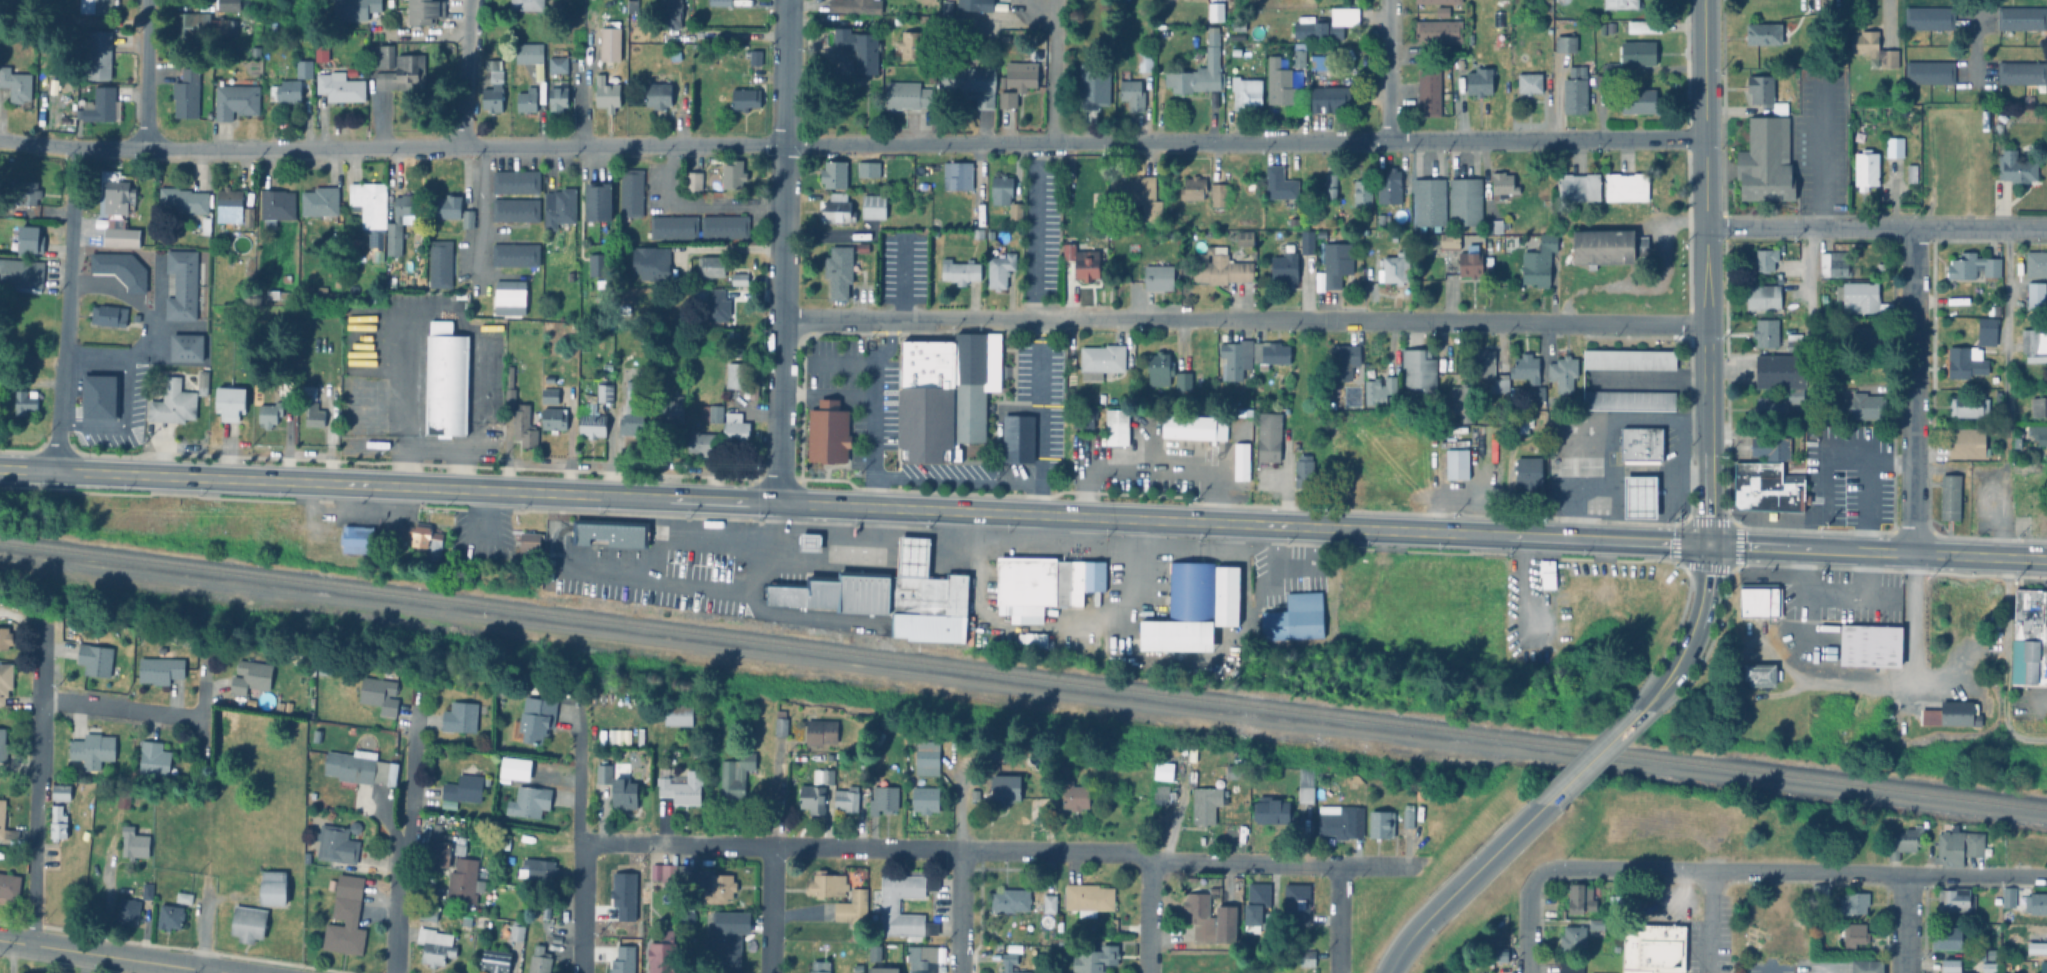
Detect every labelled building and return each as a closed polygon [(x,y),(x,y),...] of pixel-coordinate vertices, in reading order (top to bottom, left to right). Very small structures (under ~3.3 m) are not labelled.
[(116,0),(120,0),(120,7),(115,7),(115,16),(95,17),(95,11),(85,11),(85,1),(96,1),(96,0),(116,0)] [(220,2),(220,0),(242,0),(242,14),(221,14),(221,17),(224,17),(224,21),(226,22),(231,22),(231,42),(186,42),(187,15),(206,15),(206,2),(220,2)] [(263,0),(263,10),(246,10),(246,0),(263,0)] [(337,23),(336,0),(383,0),(384,14),(370,14),(370,22),(337,23)] [(411,26),(411,0),(437,0),(437,2),(441,2),(441,3),(446,3),(446,18),(441,18),(441,20),(440,20),(440,25),(434,25),(434,26),(411,26)] [(513,12),(514,0),(547,0),(547,13),(513,12)] [(665,31),(666,0),(684,0),(684,7),(687,7),(686,21),(684,21),(684,31),(665,31)] [(828,11),(829,0),(871,0),(871,12),(828,11)] [(939,16),(942,0),(952,0),(949,18),(939,16)] [(955,9),(956,0),(992,0),(992,1),(1007,2),(1007,10),(991,9),(991,11),(955,9)] [(640,3),(640,16),(630,15),(630,2),(640,3)] [(1223,2),(1223,20),(1208,20),(1208,2),(1223,2)] [(1952,7),(1952,29),(1903,28),(1903,5),(1921,6),(1952,7)] [(1449,6),(1449,16),(1436,16),(1435,6),(1449,6)] [(2044,6),(2045,29),(1995,29),(1995,7),(2044,6)] [(1358,8),(1358,25),(1342,25),(1342,39),(1312,39),(1312,38),(1293,38),(1293,22),(1312,22),(1312,21),(1315,21),(1315,16),(1326,16),(1325,21),(1331,21),(1331,7),(1358,8)] [(974,18),(973,32),(966,32),(966,18),(974,18)] [(87,21),(86,30),(70,28),(71,19),(87,21)] [(1461,20),(1462,42),(1415,43),(1415,20),(1461,20)] [(1661,20),(1661,32),(1628,32),(1628,20),(1661,20)] [(1245,21),(1245,30),(1232,30),(1232,21),(1245,21)] [(623,23),(623,30),(624,30),(624,64),(604,64),(604,30),(608,30),(608,23),(623,23)] [(1789,24),(1789,42),(1782,42),(1782,44),(1747,44),(1746,23),(1782,23),(1782,25),(1789,24)] [(278,25),(278,38),(268,38),(268,28),(271,28),(271,25),(278,25)] [(1218,26),(1219,67),(1220,67),(1220,72),(1223,72),(1223,88),(1220,88),(1220,90),(1191,90),(1191,92),(1171,93),(1171,86),(1165,86),(1164,71),(1196,70),(1196,66),(1206,66),(1205,45),(1207,45),(1207,26),(1218,26)] [(876,33),(876,73),(853,73),(853,54),(845,54),(845,46),(832,46),(832,27),(849,27),(849,32),(853,32),(853,33),(876,33)] [(1879,30),(1879,35),(1878,35),(1879,50),(1898,49),(1899,67),(1871,68),(1871,61),(1864,61),(1864,52),(1851,52),(1851,34),(1861,34),(1861,30),(1879,30)] [(914,31),(913,58),(899,58),(899,48),(896,47),(896,39),(900,39),(900,31),(914,31)] [(113,33),(113,35),(131,35),(132,48),(112,49),(113,82),(87,82),(85,34),(113,33)] [(1577,36),(1577,52),(1555,52),(1555,36),(1577,36)] [(1655,41),(1655,64),(1622,65),(1622,41),(1655,41)] [(1264,54),(1256,55),(1255,49),(1257,49),(1257,43),(1263,42),(1264,54)] [(331,43),(331,64),(317,64),(317,43),(331,43)] [(1305,43),(1305,67),(1291,67),(1291,49),(1293,49),(1293,43),(1305,43)] [(546,66),(538,66),(519,66),(518,47),(546,46),(546,66)] [(397,70),(372,71),(371,48),(396,47),(397,70)] [(263,49),(263,59),(253,59),(253,49),(263,49)] [(568,52),(569,60),(570,75),(551,76),(550,60),(554,60),(554,52),(568,52)] [(764,54),(764,68),(752,68),(752,67),(747,67),(747,61),(752,61),(752,53),(764,54)] [(1153,58),(1153,70),(1137,70),(1137,53),(1151,53),(1151,58),(1153,58)] [(1295,87),(1295,103),(1268,103),(1267,55),(1279,55),(1279,68),(1290,68),(1291,87),(1295,87)] [(1326,55),(1326,69),(1311,69),(1311,55),(1326,55)] [(427,57),(428,91),(378,92),(378,91),(376,91),(376,75),(399,75),(398,58),(427,57)] [(1952,61),(1952,83),(1903,82),(1903,59),(1929,59),(1929,61),(1952,61)] [(2045,62),(2045,84),(2033,84),(2033,94),(2021,94),(2022,84),(1995,83),(1996,61),(2045,62)] [(1036,62),(1036,87),(1025,87),(1025,92),(1015,92),(1015,86),(1005,86),(1006,62),(1036,62)] [(1619,63),(1619,71),(1607,71),(1607,70),(1602,70),(1602,64),(1606,64),(1606,62),(1619,63)] [(314,63),(314,81),(299,81),(299,63),(314,63)] [(506,73),(506,86),(504,86),(504,91),(506,91),(506,99),(505,99),(505,114),(498,114),(498,115),(490,115),(490,112),(484,112),(484,92),(495,92),(495,86),(492,86),(492,73),(487,73),(487,63),(503,63),(503,73),(506,73)] [(546,66),(546,84),(538,84),(538,66),(546,66)] [(1492,68),(1492,93),(1483,94),(1483,96),(1475,96),(1475,94),(1466,94),(1466,72),(1475,72),(1475,66),(1483,66),(1483,68),(1492,68)] [(1587,74),(1587,113),(1563,113),(1563,79),(1569,78),(1569,66),(1580,66),(1580,74),(1587,74)] [(993,89),(993,109),(975,109),(975,91),(966,91),(966,95),(957,95),(957,92),(949,92),(949,68),(992,67),(992,89),(993,89)] [(11,89),(0,89),(0,68),(12,69),(12,76),(33,76),(33,103),(32,103),(31,111),(24,111),(24,106),(11,106),(11,89)] [(201,71),(200,120),(176,120),(176,101),(174,101),(174,85),(183,85),(184,70),(201,71)] [(1440,70),(1440,116),(1418,116),(1418,72),(1428,72),(1428,70),(1440,70)] [(1541,73),(1542,92),(1533,92),(1533,95),(1525,95),(1525,92),(1518,92),(1518,73),(1541,73)] [(347,74),(347,83),(367,82),(367,104),(329,104),(329,96),(328,96),(328,105),(320,105),(320,96),(319,96),(318,76),(332,76),(332,74),(347,74)] [(912,74),(912,82),(918,82),(918,88),(927,88),(926,108),(918,108),(918,112),(897,111),(898,108),(885,108),(885,82),(896,82),(896,74),(912,74)] [(1605,74),(1605,87),(1595,87),(1595,74),(1605,74)] [(1788,102),(1788,115),(1773,115),(1773,107),(1762,107),(1762,103),(1752,103),(1752,93),(1748,93),(1747,75),(1774,75),(1774,102),(1788,102)] [(1261,79),(1260,105),(1255,104),(1255,110),(1233,110),(1233,91),(1231,91),(1231,76),(1239,76),(1239,79),(1261,79)] [(621,78),(621,109),(615,109),(615,112),(608,113),(608,110),(597,110),(597,100),(594,100),(594,95),(597,95),(597,78),(621,78)] [(1144,90),(1144,112),(1127,111),(1127,101),(1118,100),(1118,79),(1139,80),(1139,90),(1144,90)] [(258,82),(258,88),(261,88),(261,117),(238,117),(238,113),(234,113),(234,124),(217,123),(217,88),(220,88),(220,82),(258,82)] [(303,83),(303,104),(297,104),(297,105),(284,105),(284,104),(272,104),(272,88),(279,88),(279,87),(283,87),(283,83),(303,83)] [(570,91),(570,109),(565,109),(565,116),(558,116),(558,114),(551,114),(551,84),(569,84),(569,91),(570,91)] [(675,86),(675,109),(670,109),(670,112),(667,112),(667,118),(656,118),(656,109),(650,109),(650,86),(675,86)] [(1349,86),(1349,116),(1332,116),(1329,111),(1311,111),(1310,86),(1349,86)] [(122,102),(122,123),(84,123),(84,111),(96,111),(96,89),(117,89),(117,102),(122,102)] [(537,94),(538,114),(531,114),(531,116),(526,116),(526,114),(518,114),(518,95),(528,95),(528,89),(536,89),(536,94),(537,94)] [(1656,89),(1656,113),(1621,113),(1621,89),(1656,89)] [(761,91),(761,110),(750,110),(750,115),(744,115),(744,112),(734,112),(734,92),(761,91)] [(1789,146),(1749,146),(1749,116),(1789,116),(1789,146)] [(76,127),(75,134),(60,133),(61,126),(76,127)] [(1901,136),(1901,156),(1884,155),(1885,135),(1901,136)] [(1789,146),(1790,164),(1791,164),(1791,176),(1795,176),(1795,200),(1740,200),(1740,178),(1737,178),(1737,150),(1749,150),(1749,146),(1789,146)] [(1872,149),(1872,153),(1879,153),(1878,185),(1868,185),(1868,191),(1859,191),(1859,185),(1855,185),(1855,153),(1862,153),(1862,148),(1872,149)] [(2015,149),(2015,159),(2035,159),(2035,180),(2027,180),(2027,183),(2008,184),(2008,180),(1996,180),(1996,155),(2000,155),(2000,149),(2015,149)] [(846,161),(846,188),(841,188),(841,190),(834,190),(834,188),(824,188),(824,182),(819,182),(819,169),(824,169),(824,161),(846,161)] [(879,161),(879,177),(856,177),(857,161),(879,161)] [(970,162),(971,188),(943,188),(943,162),(970,162)] [(747,163),(746,175),(751,175),(750,184),(746,184),(746,191),(725,191),(726,166),(736,167),(736,163),(747,163)] [(1298,180),(1298,198),(1297,198),(1296,205),(1285,205),(1285,198),(1265,198),(1266,165),(1283,165),(1283,177),(1290,177),(1290,180),(1298,180)] [(1396,167),(1396,171),(1401,171),(1401,203),(1377,203),(1378,185),(1385,185),(1385,171),(1391,171),(1391,167),(1396,167)] [(645,192),(623,192),(623,172),(645,172),(645,192)] [(1506,172),(1506,174),(1513,174),(1514,186),(1520,186),(1520,194),(1514,194),(1507,194),(1493,194),(1492,173),(1506,172)] [(137,191),(137,206),(135,206),(134,214),(129,214),(129,217),(105,216),(107,185),(103,184),(103,173),(120,174),(120,184),(131,185),(130,191),(137,191)] [(1572,175),(1586,175),(1586,173),(1600,173),(1600,201),(1559,200),(1559,173),(1572,173),(1572,175)] [(1620,175),(1633,174),(1633,173),(1648,173),(1648,200),(1605,201),(1605,173),(1620,173),(1620,175)] [(543,174),(542,197),(496,196),(496,174),(543,174)] [(1012,174),(1011,177),(1013,177),(1012,197),(1009,197),(1008,205),(990,204),(991,176),(1000,177),(1000,174),(1005,174),(1005,177),(1006,177),(1007,174),(1012,174)] [(1336,174),(1336,199),(1324,198),(1324,174),(1336,174)] [(705,176),(704,195),(689,195),(690,175),(705,176)] [(1154,175),(1154,200),(1161,200),(1162,221),(1141,222),(1141,208),(1110,209),(1109,180),(1127,180),(1127,178),(1134,178),(1134,176),(1154,175)] [(1199,175),(1199,177),(1206,177),(1207,199),(1179,199),(1178,187),(1182,187),(1182,178),(1192,177),(1192,175),(1199,175)] [(1445,178),(1445,225),(1413,226),(1412,179),(1445,178)] [(1481,178),(1482,225),(1476,225),(1476,231),(1470,231),(1470,225),(1462,225),(1462,231),(1456,231),(1455,225),(1450,225),(1449,178),(1481,178)] [(984,179),(984,187),(974,187),(974,179),(984,179)] [(1371,180),(1371,205),(1359,205),(1359,207),(1353,207),(1354,180),(1371,180)] [(42,192),(42,201),(38,201),(38,208),(19,207),(20,183),(39,184),(39,192),(42,192)] [(599,189),(602,189),(602,187),(613,186),(614,224),(588,224),(587,187),(599,186),(599,189)] [(1226,186),(1226,209),(1211,209),(1211,187),(1226,186)] [(388,187),(388,230),(365,230),(365,209),(352,209),(352,187),(388,187)] [(213,197),(213,210),(209,210),(209,217),(194,217),(194,213),(161,213),(161,190),(180,190),(180,192),(192,193),(192,194),(210,195),(210,197),(213,197)] [(341,190),(341,218),(329,218),(329,219),(320,219),(320,221),(314,221),(314,218),(304,218),(303,194),(316,194),(316,190),(341,190)] [(579,191),(579,226),(560,226),(560,234),(547,234),(547,195),(555,195),(555,194),(564,194),(564,191),(579,191)] [(848,191),(848,200),(851,200),(851,210),(856,210),(856,221),(825,222),(825,200),(830,200),(830,192),(848,191)] [(245,193),(243,226),(218,225),(219,192),(245,193)] [(297,195),(297,222),(278,222),(278,231),(266,231),(267,222),(262,222),(263,192),(277,192),(277,193),(287,193),(287,195),(297,195)] [(645,192),(645,220),(631,220),(631,224),(623,224),(623,192),(645,192)] [(884,193),(883,217),(860,216),(860,192),(884,193)] [(418,198),(418,226),(403,225),(402,258),(388,258),(389,226),(396,226),(396,200),(402,200),(402,197),(418,198)] [(464,199),(464,222),(440,221),(441,202),(449,202),(449,197),(456,198),(456,199),(464,199)] [(542,202),(542,225),(495,225),(495,202),(542,202)] [(1023,203),(1021,220),(1008,219),(1010,202),(1023,203)] [(255,211),(255,230),(245,229),(246,211),(255,211)] [(476,213),(476,231),(474,231),(465,231),(465,213),(475,213),(476,213)] [(212,215),(212,234),(211,234),(211,237),(203,237),(203,220),(209,220),(210,215),(212,215)] [(691,241),(691,236),(649,237),(649,235),(653,235),(653,219),(701,219),(701,236),(701,241),(691,241)] [(752,235),(704,236),(704,219),(752,219),(752,235)] [(1503,232),(1484,233),(1483,220),(1502,219),(1503,232)] [(126,222),(125,231),(140,232),(139,250),(105,249),(105,230),(95,230),(95,222),(107,222),(107,221),(126,222)] [(46,237),(45,255),(40,254),(39,259),(19,257),(21,226),(43,227),(42,237),(46,237)] [(983,227),(983,236),(972,236),(972,226),(983,227)] [(1632,227),(1633,235),(1647,235),(1648,253),(1632,253),(1633,261),(1596,261),(1596,267),(1588,267),(1588,261),(1572,261),(1572,248),(1567,248),(1567,235),(1571,235),(1571,228),(1632,227)] [(1252,229),(1252,244),(1236,244),(1236,229),(1252,229)] [(1402,241),(1386,242),(1385,233),(1402,232),(1402,241)] [(1459,233),(1459,249),(1439,249),(1439,236),(1443,236),(1443,233),(1459,233)] [(1557,234),(1557,250),(1551,250),(1551,253),(1550,268),(1550,284),(1522,283),(1522,251),(1540,251),(1540,233),(1557,234)] [(387,235),(386,265),(373,265),(374,235),(387,235)] [(1313,238),(1313,253),(1301,253),(1300,239),(1313,238)] [(1295,243),(1296,282),(1284,282),(1284,274),(1264,274),(1264,255),(1282,255),(1282,251),(1283,251),(1283,244),(1285,240),(1293,240),(1295,243)] [(867,241),(867,250),(855,250),(856,241),(867,241)] [(1077,241),(1077,248),(1098,248),(1099,276),(1092,276),(1092,280),(1083,280),(1083,276),(1075,277),(1074,257),(1064,258),(1063,241),(1077,241)] [(1352,256),(1352,272),(1341,272),(1341,288),(1323,287),(1324,241),(1350,241),(1350,256),(1352,256)] [(1477,242),(1477,249),(1481,249),(1482,274),(1476,274),(1476,277),(1470,277),(1470,274),(1459,274),(1458,250),(1467,250),(1467,242),(1477,242)] [(1015,251),(1015,268),(1006,268),(1006,270),(1008,270),(1008,274),(1006,274),(1006,287),(999,287),(999,289),(993,289),(993,286),(987,286),(987,255),(993,255),(993,243),(1005,244),(1005,251),(1015,251)] [(455,290),(455,291),(433,291),(433,290),(432,244),(454,244),(455,290)] [(851,244),(851,257),(861,257),(861,272),(850,272),(850,281),(846,281),(846,297),(828,297),(828,276),(822,276),(822,254),(828,254),(828,244),(851,244)] [(1225,244),(1225,252),(1227,252),(1227,257),(1232,258),(1232,260),(1251,260),(1251,280),(1226,279),(1225,283),(1206,282),(1206,280),(1191,279),(1192,252),(1205,252),(1205,244),(1212,244),(1225,244)] [(1778,247),(1778,259),(1774,259),(1774,268),(1769,268),(1769,270),(1761,270),(1761,269),(1756,269),(1756,262),(1754,262),(1754,257),(1756,257),(1756,248),(1772,248),(1772,246),(1778,247)] [(542,247),(542,269),(495,269),(495,247),(542,247)] [(2023,248),(2046,248),(2046,275),(2023,274),(2023,248)] [(1998,254),(1998,274),(1973,274),(1973,276),(1945,276),(1945,261),(1949,261),(1949,256),(1958,256),(1958,249),(1973,249),(1973,254),(1998,254)] [(658,250),(658,252),(673,252),(673,269),(675,269),(675,284),(664,283),(664,285),(652,285),(652,284),(644,283),(644,278),(629,278),(629,252),(639,252),(639,250),(658,250)] [(1409,250),(1409,280),(1401,279),(1401,283),(1396,283),(1396,280),(1382,280),(1382,254),(1396,254),(1396,250),(1409,250)] [(1848,250),(1848,274),(1820,275),(1819,251),(1848,250)] [(199,253),(198,322),(167,321),(168,299),(176,299),(177,274),(168,274),(168,252),(199,253)] [(1313,253),(1314,268),(1305,268),(1305,254),(1313,253)] [(1559,253),(1558,268),(1551,267),(1551,253),(1559,253)] [(951,261),(967,261),(967,257),(974,257),(974,261),(981,261),(980,278),(969,278),(969,279),(966,279),(966,284),(956,283),(956,279),(950,279),(950,278),(941,277),(942,256),(952,256),(951,261)] [(615,257),(615,265),(608,265),(609,280),(591,280),(591,257),(615,257)] [(18,289),(0,286),(0,260),(14,262),(14,258),(20,259),(20,260),(47,264),(44,290),(43,290),(42,294),(17,291),(18,289)] [(421,259),(420,275),(406,275),(406,259),(421,259)] [(705,259),(729,260),(729,281),(705,280),(705,278),(701,278),(701,260),(705,260),(705,259)] [(1173,264),(1172,289),(1142,288),(1143,263),(1173,264)] [(750,277),(750,289),(734,289),(734,277),(750,277)] [(2043,279),(2043,307),(2024,307),(2025,279),(2043,279)] [(1878,281),(1878,290),(1879,290),(1879,301),(1893,302),(1893,311),(1842,310),(1843,299),(1836,299),(1836,284),(1842,284),(1843,280),(1878,281)] [(1780,283),(1781,311),(1748,312),(1748,307),(1747,307),(1747,284),(1780,283)] [(527,316),(527,317),(508,317),(497,317),(497,315),(497,284),(527,284),(527,316)] [(723,294),(723,297),(728,297),(728,314),(726,314),(725,319),(704,319),(704,297),(705,297),(706,287),(722,287),(722,294),(723,294)] [(329,290),(329,301),(320,301),(320,290),(329,290)] [(295,295),(295,302),(268,302),(267,293),(281,293),(281,295),(295,295)] [(378,297),(378,306),(367,305),(367,297),(378,297)] [(102,306),(129,309),(127,328),(93,324),(95,307),(102,308),(102,306)] [(1976,344),(1977,316),(1996,317),(1996,344),(1976,344)] [(1778,317),(1778,344),(1756,345),(1756,336),(1753,336),(1753,327),(1756,327),(1756,317),(1778,317)] [(455,322),(455,337),(463,337),(471,337),(470,437),(461,437),(453,436),(453,440),(439,439),(439,436),(428,436),(429,336),(431,336),(431,322),(455,322)] [(1884,324),(1884,348),(1854,348),(1854,325),(1884,324)] [(2036,330),(2046,329),(2046,338),(2046,359),(2024,360),(2023,350),(2020,350),(2019,327),(2036,326),(2036,330)] [(983,394),(948,394),(895,393),(895,384),(897,384),(898,338),(952,338),(952,331),(999,331),(999,363),(1003,363),(1003,364),(1011,364),(1011,376),(1004,375),(1004,377),(998,377),(998,393),(983,392),(983,394)] [(1803,349),(1788,350),(1787,332),(1802,332),(1803,349)] [(207,336),(206,363),(173,362),(174,335),(207,336)] [(1252,338),(1252,354),(1251,354),(1251,367),(1241,367),(1241,378),(1221,378),(1221,360),(1224,361),(1225,356),(1218,356),(1218,342),(1225,342),(1225,341),(1237,341),(1237,338),(1252,338)] [(1268,340),(1280,341),(1280,344),(1288,344),(1288,362),(1266,361),(1266,367),(1257,367),(1257,361),(1252,361),(1252,340),(1262,340),(1268,340)] [(641,341),(640,349),(630,348),(630,341),(641,341)] [(1124,343),(1124,370),(1100,369),(1100,378),(1080,378),(1080,369),(1079,369),(1079,345),(1104,345),(1104,343),(1124,343)] [(1357,344),(1357,364),(1351,364),(1351,379),(1329,379),(1329,343),(1357,344)] [(1986,357),(1986,371),(1967,371),(1967,376),(1945,375),(1946,344),(1974,344),(1974,346),(1979,346),(1979,357),(1986,357)] [(740,345),(740,355),(732,355),(732,345),(740,345)] [(1490,347),(1490,348),(1500,348),(1500,364),(1493,364),(1493,375),(1474,375),(1474,348),(1481,348),(1481,346),(1490,347)] [(1436,356),(1436,392),(1401,392),(1401,347),(1430,347),(1430,356),(1436,356)] [(1676,349),(1675,368),(1583,366),(1583,347),(1676,349)] [(1169,351),(1169,358),(1173,358),(1173,374),(1169,374),(1169,383),(1149,384),(1148,352),(1155,352),(1155,349),(1162,349),(1162,351),(1169,351)] [(1531,351),(1531,355),(1538,355),(1538,382),(1527,382),(1527,376),(1509,376),(1509,355),(1522,355),(1522,351),(1531,351)] [(1570,353),(1570,357),(1577,357),(1577,375),(1572,375),(1572,393),(1556,393),(1556,379),(1547,379),(1547,361),(1556,361),(1556,357),(1563,357),(1563,353),(1570,353)] [(1805,354),(1805,386),(1755,386),(1756,353),(1805,354)] [(740,361),(740,386),(724,386),(724,361),(740,361)] [(519,390),(519,408),(508,408),(508,368),(516,368),(516,390),(519,390)] [(1190,371),(1190,388),(1175,389),(1174,371),(1190,371)] [(210,373),(209,397),(200,397),(201,372),(210,373)] [(1508,372),(1508,391),(1489,391),(1489,383),(1493,383),(1493,377),(1498,377),(1498,372),(1508,372)] [(1395,374),(1396,392),(1389,392),(1389,398),(1364,399),(1363,378),(1369,378),(1369,376),(1379,375),(1380,383),(1384,383),(1384,375),(1395,374)] [(120,376),(119,422),(84,421),(84,376),(120,376)] [(199,393),(197,422),(187,421),(187,424),(150,422),(151,402),(165,403),(167,378),(183,379),(183,392),(199,393)] [(616,386),(616,405),(600,404),(600,381),(608,381),(608,386),(616,386)] [(757,381),(757,397),(747,397),(747,381),(757,381)] [(1467,384),(1470,384),(1470,404),(1451,404),(1451,385),(1458,385),(1458,381),(1467,381),(1467,384)] [(293,383),(293,397),(281,397),(281,382),(293,383)] [(647,383),(645,441),(625,441),(625,436),(621,436),(622,419),(626,419),(626,415),(628,415),(629,382),(647,383)] [(1545,405),(1530,405),(1530,399),(1536,399),(1535,384),(1544,384),(1545,405)] [(1804,387),(1803,402),(1788,401),(1788,387),(1804,387)] [(250,389),(249,410),(248,410),(248,415),(243,415),(243,418),(242,418),(242,424),(223,423),(224,415),(218,414),(219,388),(250,389)] [(319,389),(319,402),(306,402),(307,388),(319,389)] [(1675,390),(1675,409),(1582,407),(1582,389),(1675,390)] [(561,391),(561,406),(544,406),(544,391),(561,391)] [(1866,391),(1867,394),(1885,394),(1886,417),(1847,418),(1846,396),(1852,396),(1852,391),(1866,391)] [(28,393),(31,393),(31,392),(38,392),(38,399),(39,399),(39,411),(28,411),(28,417),(16,417),(17,392),(28,392),(28,393)] [(948,394),(947,460),(894,459),(895,393),(948,394)] [(1981,393),(1980,395),(1986,396),(1986,415),(1953,414),(1953,412),(1947,412),(1947,395),(1953,395),(1953,393),(1981,393)] [(983,394),(983,440),(956,439),(956,447),(958,447),(958,460),(947,460),(948,394),(983,394)] [(1786,395),(1786,416),(1756,416),(1756,395),(1786,395)] [(2046,395),(2046,401),(2046,406),(2046,414),(2030,415),(2029,396),(2046,395)] [(837,397),(837,408),(846,408),(846,433),(848,433),(848,446),(845,446),(845,459),(831,459),(831,461),(822,461),(822,459),(805,458),(807,407),(816,407),(816,396),(837,397)] [(687,402),(687,426),(664,425),(664,401),(687,402)] [(283,404),(283,418),(278,417),(278,425),(273,425),(273,428),(272,428),(272,431),(266,431),(266,427),(265,427),(265,424),(260,424),(261,406),(277,407),(277,403),(283,404)] [(327,420),(325,429),(307,427),(308,403),(319,404),(318,411),(326,411),(327,420)] [(708,403),(721,403),(720,421),(707,420),(707,419),(698,419),(699,403),(708,404),(708,403)] [(1096,405),(1096,417),(1092,417),(1092,427),(1071,426),(1072,405),(1072,403),(1096,404),(1096,405)] [(533,406),(533,414),(538,414),(541,421),(540,431),(541,431),(540,450),(524,449),(524,442),(517,442),(517,437),(516,437),(517,412),(521,412),(522,405),(533,406)] [(1127,407),(1127,443),(1104,443),(1104,407),(1127,407)] [(1532,416),(1532,427),(1513,427),(1513,409),(1528,409),(1528,416),(1532,416)] [(568,410),(568,432),(560,431),(560,436),(552,436),(552,431),(544,431),(544,410),(568,410)] [(1280,411),(1278,460),(1256,459),(1258,410),(1280,411)] [(740,411),(740,420),(748,421),(748,431),(745,431),(745,442),(720,441),(720,419),(724,420),(725,411),(740,411)] [(1214,415),(1213,437),(1160,435),(1161,412),(1214,415)] [(1033,414),(1032,460),(1000,460),(1001,413),(1033,414)] [(609,417),(608,438),(598,438),(598,441),(590,440),(590,437),(581,437),(582,415),(609,417)] [(1213,437),(1214,415),(1226,415),(1225,438),(1213,437)] [(2031,422),(2046,422),(2046,443),(2035,443),(2035,438),(2031,437),(2031,431),(2025,431),(2025,424),(2031,424),(2031,422)] [(1983,425),(1983,442),(1988,442),(1988,454),(1983,454),(1983,455),(1946,455),(1946,440),(1951,440),(1951,426),(1983,425)] [(1620,427),(1660,427),(1660,459),(1619,459),(1620,427)] [(719,436),(719,458),(700,458),(700,436),(719,436)] [(1176,437),(1175,453),(1162,452),(1163,436),(1176,437)] [(1789,436),(1789,459),(1766,459),(1766,454),(1751,454),(1751,436),(1789,436)] [(1468,444),(1439,446),(1439,440),(1468,438),(1468,444)] [(1248,441),(1248,478),(1232,478),(1232,441),(1248,441)] [(1467,448),(1468,477),(1445,477),(1445,448),(1467,448)] [(1310,453),(1310,459),(1311,459),(1311,486),(1294,485),(1294,458),(1298,458),(1298,453),(1310,453)] [(1539,457),(1539,482),(1515,481),(1515,468),(1513,468),(1513,462),(1515,462),(1515,456),(1539,457)] [(1733,461),(1779,461),(1779,473),(1801,473),(1801,510),(1736,508),(1732,505),(1733,461)] [(1958,472),(1957,517),(1938,517),(1939,471),(1958,472)] [(1622,475),(1655,475),(1655,517),(1621,517),(1622,475)] [(607,522),(607,524),(607,542),(602,542),(603,540),(595,540),(594,547),(577,546),(578,521),(607,522)] [(607,542),(607,524),(607,522),(654,525),(653,549),(613,548),(613,541),(610,540),(610,542),(607,542)] [(432,525),(431,528),(433,529),(433,531),(434,532),(434,533),(444,535),(442,558),(427,557),(428,549),(414,547),(415,541),(413,541),(413,538),(408,538),(409,527),(415,528),(415,527),(416,527),(416,524),(432,525)] [(377,528),(376,553),(371,553),(371,555),(346,554),(346,549),(346,546),(343,546),(343,536),(346,536),(346,527),(377,528)] [(819,533),(818,542),(818,551),(797,550),(798,541),(798,532),(819,533)] [(527,560),(527,535),(543,536),(541,561),(527,560)] [(895,575),(896,546),(897,536),(928,537),(927,547),(926,577),(895,575)] [(1064,559),(1063,603),(1041,603),(1041,622),(1009,621),(1009,613),(996,613),(996,603),(993,603),(994,555),(1054,556),(1054,559),(1064,559)] [(1063,603),(1064,559),(1104,559),(1104,589),(1081,589),(1081,603),(1063,603)] [(1554,560),(1555,587),(1541,587),(1541,574),(1539,575),(1538,560),(1538,559),(1554,559),(1554,560)] [(1236,565),(1236,624),(1234,624),(1213,623),(1213,620),(1210,620),(1210,649),(1137,649),(1137,619),(1168,619),(1168,561),(1213,561),(1213,565),(1235,565),(1236,565)] [(890,572),(890,576),(888,614),(834,612),(834,607),(804,606),(765,605),(765,582),(804,584),(805,575),(836,576),(837,570),(890,572)] [(888,614),(890,576),(943,577),(944,571),(966,572),(964,642),(905,640),(905,636),(889,636),(890,616),(888,616),(888,614)] [(556,576),(555,585),(547,584),(548,575),(548,573),(556,574),(556,576)] [(1736,587),(1780,587),(1779,616),(1736,616),(1736,587)] [(2013,589),(2046,590),(2046,614),(2046,637),(2046,639),(2046,685),(2009,684),(2013,589)] [(1309,636),(1272,638),(1272,610),(1285,609),(1285,594),(1310,593),(1309,636)] [(1309,636),(1310,593),(1321,593),(1322,636),(1309,636)] [(1272,638),(1261,638),(1260,610),(1272,610),(1272,638)] [(82,624),(80,633),(71,631),(72,622),(82,624)] [(1840,624),(1901,626),(1899,666),(1838,663),(1840,624)] [(10,652),(0,652),(0,628),(11,629),(10,634),(15,634),(14,647),(10,647),(10,652)] [(1047,632),(1046,640),(1046,646),(1024,646),(1024,641),(1017,641),(1018,637),(1018,632),(1024,632),(1024,631),(1047,632)] [(115,650),(111,679),(86,676),(87,667),(79,666),(81,645),(91,646),(91,647),(115,650)] [(186,661),(186,681),(171,681),(171,688),(155,687),(155,685),(140,684),(141,659),(186,661)] [(275,667),(271,693),(250,689),(248,697),(231,694),(234,678),(238,678),(239,672),(238,670),(238,666),(240,665),(241,661),(275,667)] [(1775,663),(1775,685),(1748,685),(1748,680),(1742,680),(1742,663),(1775,663)] [(7,708),(0,708),(0,666),(14,665),(14,691),(10,691),(10,699),(7,699),(7,708)] [(312,682),(299,682),(299,674),(311,674),(312,682)] [(399,684),(397,698),(389,697),(389,700),(399,701),(397,719),(381,717),(382,708),(360,704),(364,679),(399,684)] [(547,690),(546,697),(530,695),(531,688),(547,690)] [(530,699),(560,703),(556,731),(552,730),(552,731),(551,731),(550,738),(546,738),(545,747),(526,744),(527,734),(523,734),(525,723),(524,723),(527,700),(530,700),(530,699)] [(1975,701),(1975,712),(1979,712),(1979,723),(1979,724),(1917,723),(1917,707),(1938,707),(1938,699),(1970,699),(1970,701),(1975,701)] [(480,706),(478,735),(444,733),(446,713),(453,714),(454,704),(480,706)] [(695,707),(695,729),(667,728),(668,706),(695,707)] [(285,709),(284,715),(277,714),(278,707),(285,709)] [(787,717),(786,734),(785,734),(785,737),(776,736),(776,733),(774,733),(775,709),(785,709),(785,716),(787,717)] [(837,720),(836,742),(821,742),(821,745),(805,744),(806,718),(837,720)] [(8,764),(0,764),(0,730),(7,730),(6,745),(8,745),(8,764)] [(632,744),(610,744),(609,744),(610,732),(633,732),(632,744)] [(117,738),(116,763),(102,762),(102,772),(85,772),(85,762),(71,762),(71,742),(86,742),(86,736),(102,736),(102,738),(117,738)] [(938,741),(938,747),(939,747),(938,765),(937,765),(937,773),(917,772),(917,765),(915,765),(915,746),(917,746),(917,740),(938,741)] [(173,754),(171,778),(141,775),(143,743),(164,744),(163,753),(173,754)] [(363,753),(369,754),(372,752),(375,749),(379,750),(378,755),(379,755),(378,763),(401,766),(398,788),(374,785),(374,787),(357,785),(356,790),(339,787),(340,778),(326,776),(329,753),(355,757),(357,746),(359,747),(360,750),(361,752),(363,753)] [(705,750),(706,759),(695,759),(695,750),(705,750)] [(754,751),(753,769),(745,768),(744,800),(719,799),(721,759),(737,760),(737,751),(754,751)] [(827,752),(827,762),(812,762),(812,752),(827,752)] [(535,762),(532,783),(512,780),(511,786),(501,785),(502,778),(503,778),(505,759),(535,762)] [(609,763),(609,767),(614,767),(614,787),(609,786),(598,786),(599,767),(602,767),(602,763),(609,763)] [(1087,784),(1088,807),(1080,807),(1080,810),(1069,810),(1069,807),(1057,807),(1057,763),(1068,763),(1068,778),(1072,778),(1072,785),(1087,784)] [(1237,763),(1237,777),(1225,777),(1225,763),(1237,763)] [(1314,767),(1312,801),(1297,800),(1299,766),(1314,767)] [(833,768),(833,783),(812,782),(812,768),(833,768)] [(1282,772),(1281,785),(1274,785),(1275,771),(1282,772)] [(705,772),(705,788),(702,788),(702,807),(674,807),(675,799),(659,799),(659,780),(689,780),(689,772),(705,772)] [(1018,774),(1018,799),(1011,799),(1011,801),(1000,801),(1000,798),(992,798),(993,774),(1018,774)] [(492,781),(491,788),(485,788),(483,805),(444,801),(445,785),(460,786),(461,776),(485,779),(485,780),(492,781)] [(628,781),(628,785),(639,785),(639,812),(614,811),(614,785),(616,785),(616,781),(628,781)] [(826,792),(825,801),(823,801),(822,814),(807,813),(808,807),(797,806),(798,784),(824,785),(824,792),(826,792)] [(857,784),(857,811),(832,810),(833,788),(847,789),(847,784),(857,784)] [(72,786),(71,802),(53,802),(53,785),(72,786)] [(897,785),(897,809),(890,809),(890,812),(880,811),(880,808),(877,808),(877,814),(868,814),(869,798),(872,798),(873,785),(897,785)] [(938,786),(938,810),(930,810),(930,813),(919,812),(919,809),(911,809),(912,785),(938,786)] [(1227,797),(1227,803),(1221,803),(1221,805),(1214,805),(1213,823),(1192,823),(1192,786),(1222,787),(1221,797),(1227,797)] [(512,787),(543,792),(543,791),(554,792),(552,812),(544,811),(543,821),(508,817),(512,787)] [(1168,791),(1168,803),(1153,803),(1153,791),(1168,791)] [(1278,798),(1278,800),(1288,800),(1288,809),(1292,809),(1292,822),(1255,822),(1255,819),(1252,819),(1252,801),(1255,801),(1255,799),(1257,799),(1257,794),(1272,794),(1272,798),(1278,798)] [(133,799),(131,811),(118,809),(120,797),(133,799)] [(19,842),(0,840),(0,801),(7,802),(4,830),(20,832),(19,842)] [(459,804),(458,812),(443,810),(444,802),(459,804)] [(1413,803),(1413,809),(1414,809),(1414,827),(1403,827),(1403,809),(1404,809),(1404,803),(1413,803)] [(1363,805),(1363,837),(1347,837),(1347,839),(1334,839),(1334,834),(1318,833),(1318,805),(1363,805)] [(69,816),(68,839),(60,839),(60,842),(53,842),(54,839),(52,839),(52,806),(65,807),(65,816),(69,816)] [(1394,810),(1393,837),(1367,836),(1368,810),(1394,810)] [(364,833),(360,836),(355,835),(352,831),(353,826),(357,823),(362,824),(365,828),(364,833)] [(1897,857),(1887,858),(1887,829),(1904,829),(1904,825),(1912,825),(1912,823),(1922,823),(1922,843),(1914,843),(1915,848),(1897,849),(1897,857)] [(351,831),(349,842),(361,844),(358,867),(319,861),(321,843),(315,842),(316,834),(321,835),(323,826),(351,831)] [(469,840),(467,858),(455,856),(453,871),(432,868),(435,844),(433,844),(434,836),(433,836),(434,826),(443,827),(441,836),(469,840)] [(151,837),(150,859),(136,858),(136,862),(130,862),(130,858),(123,858),(124,837),(123,837),(124,827),(136,827),(135,836),(151,837)] [(1940,829),(1982,831),(1981,854),(1962,854),(1962,864),(1940,864),(1940,862),(1932,862),(1932,855),(1935,855),(1936,832),(1940,832),(1940,829)] [(283,858),(283,866),(268,865),(269,857),(283,858)] [(479,861),(478,874),(485,874),(484,883),(486,883),(485,894),(476,893),(475,908),(448,906),(451,873),(457,874),(458,859),(479,861)] [(560,870),(559,878),(556,878),(555,884),(520,880),(521,871),(524,871),(526,860),(557,864),(556,869),(560,870)] [(696,863),(695,880),(681,879),(682,863),(696,863)] [(868,865),(866,921),(835,920),(835,900),(851,901),(851,898),(847,898),(844,895),(824,894),(822,897),(816,897),(815,894),(812,894),(812,893),(807,893),(808,878),(812,878),(812,872),(814,872),(815,867),(826,868),(825,872),(844,873),(844,865),(868,865)] [(678,866),(678,884),(653,884),(653,867),(678,866)] [(735,880),(735,890),(732,890),(732,897),(726,897),(725,901),(701,901),(702,889),(706,889),(706,883),(698,883),(698,868),(713,869),(712,873),(732,873),(732,880),(735,880)] [(924,869),(924,875),(925,875),(925,876),(939,876),(938,888),(925,888),(924,897),(898,896),(898,912),(924,912),(924,920),(938,921),(938,934),(923,933),(922,940),(908,939),(908,934),(879,933),(879,919),(872,918),(873,888),(880,889),(880,874),(911,874),(911,869),(924,869)] [(288,874),(288,883),(290,884),(289,908),(263,907),(264,883),(265,883),(265,873),(288,874)] [(82,875),(81,890),(73,889),(74,874),(82,875)] [(7,899),(0,898),(0,875),(22,878),(18,903),(6,901),(7,899)] [(366,880),(358,929),(368,931),(363,957),(323,950),(327,924),(345,928),(346,921),(332,919),(340,875),(366,880)] [(1270,882),(1269,906),(1247,905),(1248,881),(1270,882)] [(1310,882),(1309,924),(1283,924),(1284,882),(1310,882)] [(1584,882),(1584,883),(1593,884),(1592,898),(1596,898),(1596,909),(1583,908),(1583,912),(1568,911),(1568,899),(1569,899),(1570,883),(1572,883),(1572,882),(1584,882)] [(1114,886),(1114,909),(1096,909),(1096,916),(1079,916),(1079,908),(1065,908),(1065,883),(1099,883),(1099,886),(1114,886)] [(154,885),(153,901),(143,901),(143,885),(154,885)] [(2014,886),(2013,905),(2000,905),(2001,885),(2014,886)] [(1968,887),(1967,893),(1972,893),(1972,909),(1936,908),(1936,887),(1952,887),(1952,886),(1968,887)] [(1030,888),(1030,897),(1030,901),(1029,909),(1015,909),(1015,913),(1008,913),(1008,911),(1003,911),(1003,909),(991,909),(991,891),(1002,891),(1002,887),(1030,888)] [(1870,891),(1869,906),(1867,906),(1867,912),(1852,912),(1852,913),(1840,913),(1840,911),(1838,911),(1838,906),(1840,906),(1840,897),(1846,897),(1846,891),(1870,891)] [(2028,891),(2046,891),(2046,912),(2028,912),(2028,909),(2023,909),(2023,893),(2028,893),(2028,891)] [(1209,892),(1209,915),(1215,915),(1216,904),(1236,904),(1235,942),(1193,941),(1193,921),(1187,921),(1187,909),(1183,909),(1183,899),(1187,899),(1187,892),(1209,892)] [(194,896),(192,906),(177,903),(178,893),(194,896)] [(1056,893),(1056,911),(1043,911),(1044,893),(1056,893)] [(142,903),(139,926),(133,925),(133,926),(119,925),(122,900),(142,903)] [(552,904),(550,921),(541,920),(543,903),(552,904)] [(695,910),(694,922),(679,922),(679,903),(694,904),(693,910),(695,910)] [(186,914),(185,922),(183,921),(182,931),(172,929),(171,932),(158,930),(162,905),(185,909),(184,913),(186,914)] [(270,912),(265,942),(257,941),(256,947),(239,944),(240,939),(232,937),(237,907),(270,912)] [(1558,909),(1558,916),(1553,916),(1543,915),(1544,907),(1553,908),(1558,909)] [(438,912),(436,924),(418,921),(420,909),(438,912)] [(741,931),(740,972),(711,972),(712,910),(748,910),(748,931),(741,931)] [(1605,917),(1605,928),(1590,929),(1590,918),(1605,917)] [(526,924),(525,929),(527,929),(525,943),(510,941),(512,927),(513,927),(513,922),(526,924)] [(1874,934),(1874,940),(1866,940),(1866,942),(1857,942),(1856,947),(1844,947),(1845,922),(1866,923),(1866,931),(1869,931),(1869,934),(1874,934)] [(1656,971),(1656,972),(1621,972),(1622,923),(1683,925),(1682,972),(1656,971)] [(1586,925),(1586,948),(1560,948),(1560,934),(1564,934),(1564,925),(1586,925)] [(1955,925),(1955,927),(1964,927),(1964,947),(1930,946),(1930,927),(1947,927),(1947,925),(1955,925)] [(436,934),(444,935),(444,932),(449,933),(449,936),(454,937),(453,947),(459,948),(457,960),(447,958),(446,968),(438,966),(437,969),(430,968),(430,966),(423,964),(426,946),(418,945),(420,929),(436,932),(436,934)] [(679,962),(679,972),(650,972),(651,944),(660,944),(660,932),(675,932),(675,945),(678,945),(677,962),(679,962)] [(630,939),(630,950),(610,950),(610,938),(630,939)] [(2026,941),(2046,942),(2046,953),(2026,952),(2026,941)] [(881,944),(880,960),(868,959),(869,943),(881,944)] [(1105,949),(1104,972),(1077,972),(1077,970),(1072,970),(1073,956),(1077,956),(1077,948),(1084,948),(1084,943),(1093,943),(1092,949),(1105,949)] [(932,970),(932,972),(910,972),(910,960),(906,960),(906,944),(937,945),(937,961),(929,961),(928,970),(932,970)] [(554,959),(552,972),(530,972),(533,956),(535,957),(536,946),(546,948),(545,954),(552,955),(552,959),(554,959)] [(1508,947),(1508,961),(1490,960),(1490,946),(1508,947)] [(1983,949),(1983,959),(1968,958),(1968,948),(1983,949)] [(1316,949),(1316,965),(1301,965),(1301,949),(1316,949)] [(514,955),(511,972),(491,972),(482,971),(486,951),(514,955)] [(1032,971),(1032,972),(1001,972),(1001,970),(1005,971),(1005,963),(1003,963),(1003,953),(1018,953),(1018,962),(1012,962),(1012,971),(1032,971)] [(1884,960),(1883,972),(1852,972),(1852,959),(1852,958),(1877,959),(1877,956),(1884,956),(1884,960)] [(1958,957),(1958,970),(1940,970),(1940,957),(1958,957)] [(640,972),(609,972),(610,959),(623,959),(623,960),(631,961),(631,963),(635,963),(635,972),(640,972)] [(830,960),(830,972),(809,972),(809,969),(811,969),(812,959),(830,960)] [(2038,959),(2046,959),(2046,972),(2038,972),(2038,962),(2038,959)] [(1582,960),(1583,972),(1560,972),(1559,960),(1582,960)] [(2034,960),(2034,972),(2019,972),(2019,960),(2034,960)] [(1997,961),(1997,971),(1980,970),(1980,961),(1997,961)] [(864,963),(864,972),(854,972),(855,963),(864,963)] [(899,966),(899,972),(868,972),(868,965),(899,966)]
